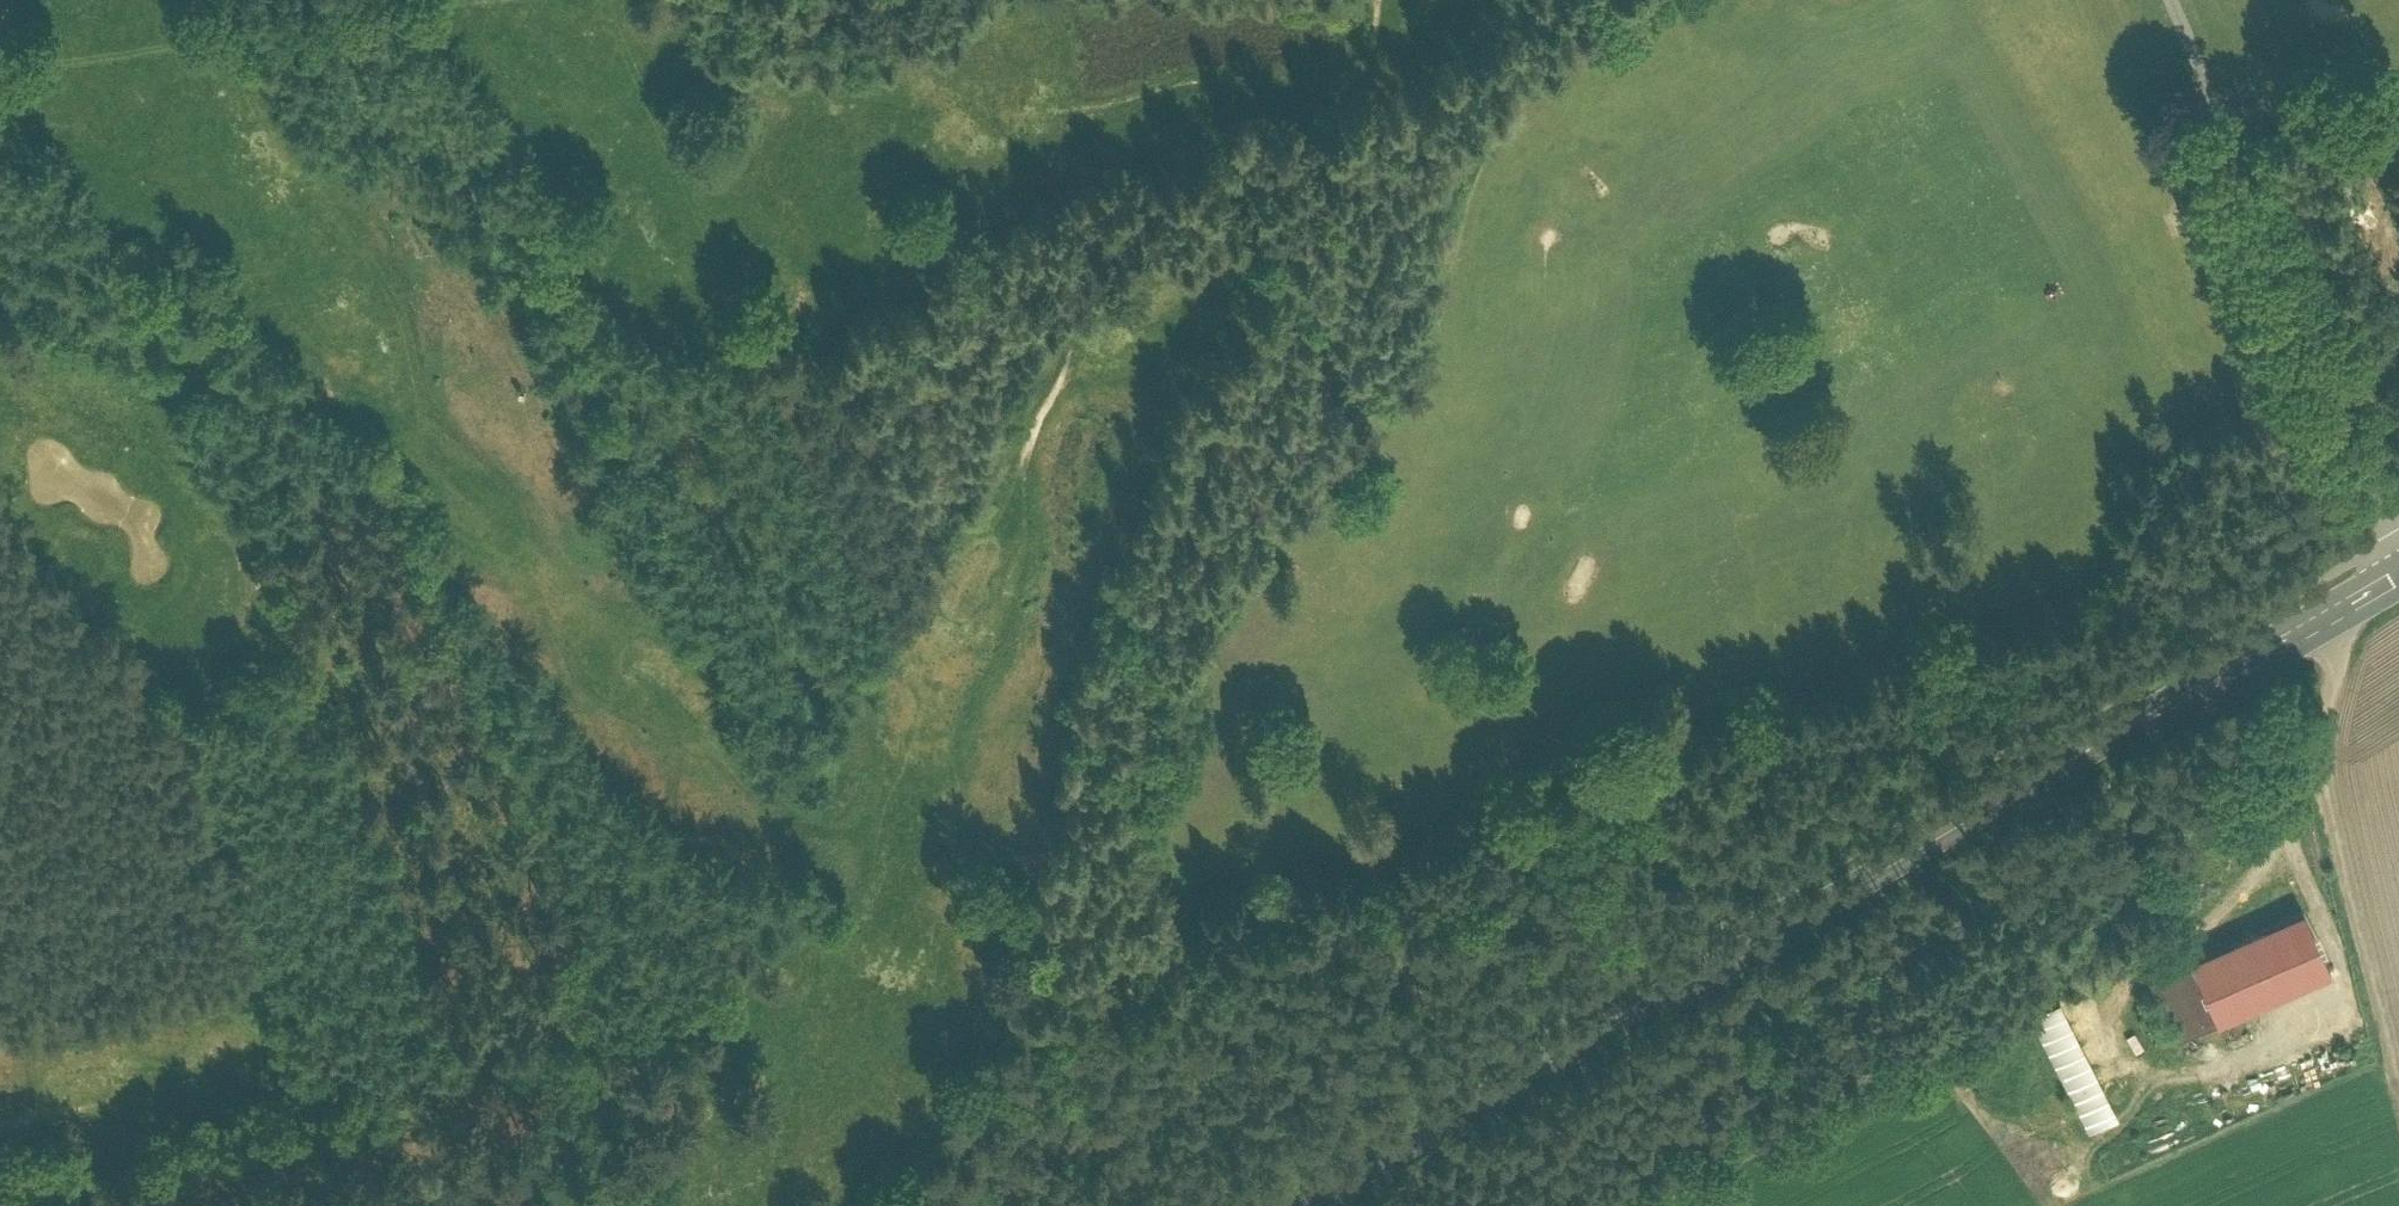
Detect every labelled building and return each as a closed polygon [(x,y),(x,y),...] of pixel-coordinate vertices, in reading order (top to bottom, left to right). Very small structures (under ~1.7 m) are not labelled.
[(2300,915),(2150,985),(2177,1043),(2327,973),(2300,915)] [(2054,1006),(2022,1022),(2082,1141),(2113,1126),(2054,1006)]
